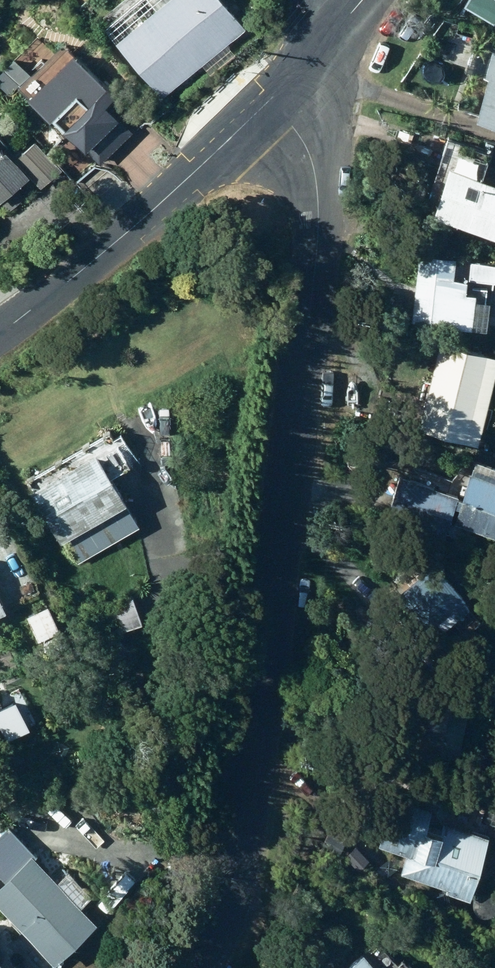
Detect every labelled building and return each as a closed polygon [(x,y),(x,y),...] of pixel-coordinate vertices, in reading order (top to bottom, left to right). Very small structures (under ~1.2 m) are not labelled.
[(246,34),(218,0),(180,0),(123,47),(167,100),(246,34)] [(492,52),(481,85),(486,86),(473,127),(494,134),(494,53),(492,52)] [(79,60),(34,106),(54,126),(58,121),(72,135),(69,137),(90,158),(91,157),(103,168),(135,135),(118,118),(117,119),(109,112),(120,101),(79,60)] [(52,76),(57,71),(55,64),(48,62),(43,67),(45,74),(52,76)] [(12,99),(32,79),(18,64),(0,82),(0,86),(12,99)] [(0,210),(34,181),(44,192),(65,174),(41,146),(16,167),(0,148),(0,210)] [(451,159),(439,205),(473,214),(471,223),(488,228),(490,219),(494,221),(494,170),(451,159)] [(468,281),(469,269),(456,268),(457,248),(422,245),(416,307),(474,313),(477,282),(468,281)] [(471,269),(494,271),(494,256),(473,253),(471,269)] [(494,372),(494,344),(444,332),(423,418),(481,432),(494,372)] [(31,472),(79,555),(140,520),(124,491),(130,488),(116,464),(131,455),(113,425),(31,472)] [(461,511),(494,519),(494,453),(476,448),(461,511)] [(449,524),(459,485),(400,471),(391,510),(449,524)] [(446,618),(472,594),(435,554),(409,579),(446,618)] [(102,634),(143,617),(132,591),(91,608),(102,634)] [(29,609),(40,633),(61,623),(49,599),(29,609)] [(473,891),(491,829),(431,813),(434,801),(395,790),(381,841),(407,848),(401,867),(448,880),(447,884),(473,891)] [(57,953),(99,910),(35,848),(36,847),(9,821),(0,831),(0,870),(5,874),(0,880),(0,898),(57,953)] [(368,944),(342,967),(391,967),(368,944)]
